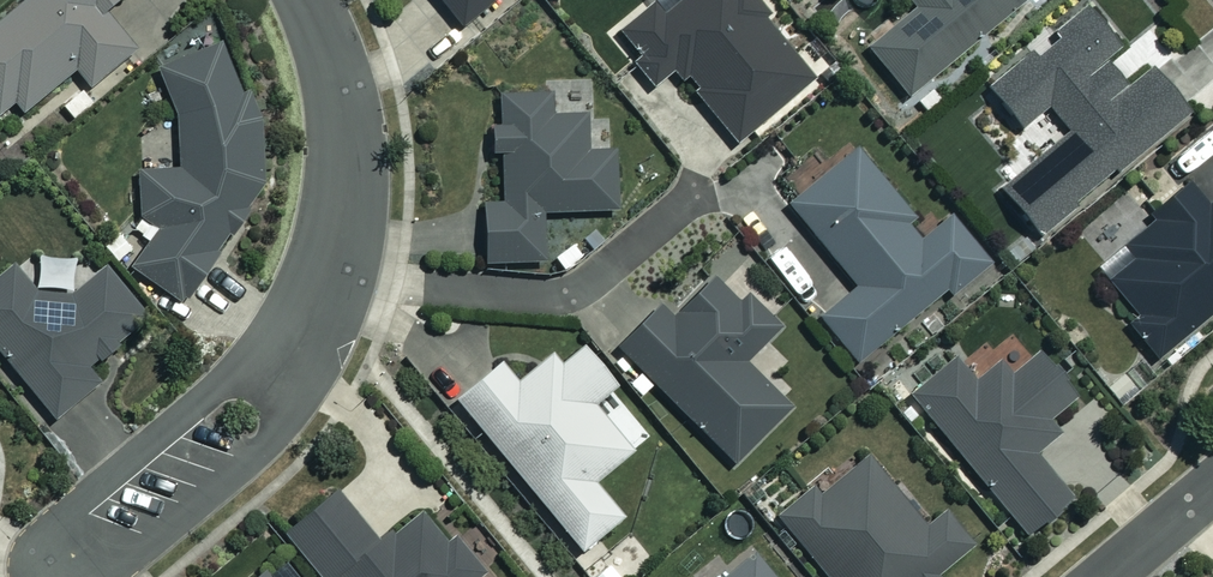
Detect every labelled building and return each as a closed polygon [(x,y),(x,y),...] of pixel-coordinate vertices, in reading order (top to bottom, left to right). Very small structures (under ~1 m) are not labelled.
[(0,17),(0,113),(10,104),(20,115),(71,69),(88,89),(132,49),(98,11),(110,0),(19,0),(0,17)] [(459,29),(494,0),(436,0),(459,29)] [(654,3),(612,37),(653,87),(670,73),(676,80),(691,80),(691,98),(731,148),(811,83),(758,18),(762,15),(750,0),(652,0),(654,3)] [(915,11),(867,51),(906,99),(1027,0),(905,0),(915,11)] [(1119,48),(1086,10),(988,93),(1018,130),(1045,107),(1067,133),(998,192),(1036,237),(1183,113),(1145,68),(1120,89),(1099,64),(1119,48)] [(127,278),(185,306),(262,173),(252,114),(240,116),(229,54),(162,67),(180,169),(174,181),(149,168),(127,214),(152,226),(127,278)] [(498,130),(486,130),(487,155),(496,155),(497,204),(479,204),(480,264),(539,262),(538,214),(616,212),(614,150),(584,151),(583,114),(548,115),(547,95),(497,96),(498,130)] [(909,215),(852,146),(783,203),(855,290),(820,318),(856,362),(943,289),(949,296),(986,265),(948,220),(936,221),(914,239),(900,222),(909,215)] [(1191,184),(1092,270),(1133,318),(1123,326),(1156,364),(1212,315),(1212,209),(1191,184)] [(7,263),(0,269),(0,356),(53,420),(98,382),(86,367),(144,319),(102,269),(69,297),(30,290),(7,263)] [(734,306),(709,281),(669,321),(656,308),(615,349),(733,465),(787,410),(741,365),(776,329),(743,296),(734,306)] [(611,386),(579,348),(557,366),(548,356),(513,384),(496,363),(452,399),(578,552),(620,517),(591,483),(629,452),(589,404),(611,386)] [(1073,396),(1035,350),(1007,373),(996,360),(971,380),(954,360),(909,396),(1022,534),(1066,498),(1032,457),(1059,434),(1046,418),(1073,396)] [(862,453),(779,523),(824,576),(939,576),(971,550),(941,514),(925,528),(862,453)] [(331,493),(277,537),(310,576),(470,576),(477,571),(451,540),(443,546),(415,513),(374,546),(331,493)] [(751,557),(726,576),(767,576),(751,557)] [(606,565),(593,576),(616,576),(606,565)]
